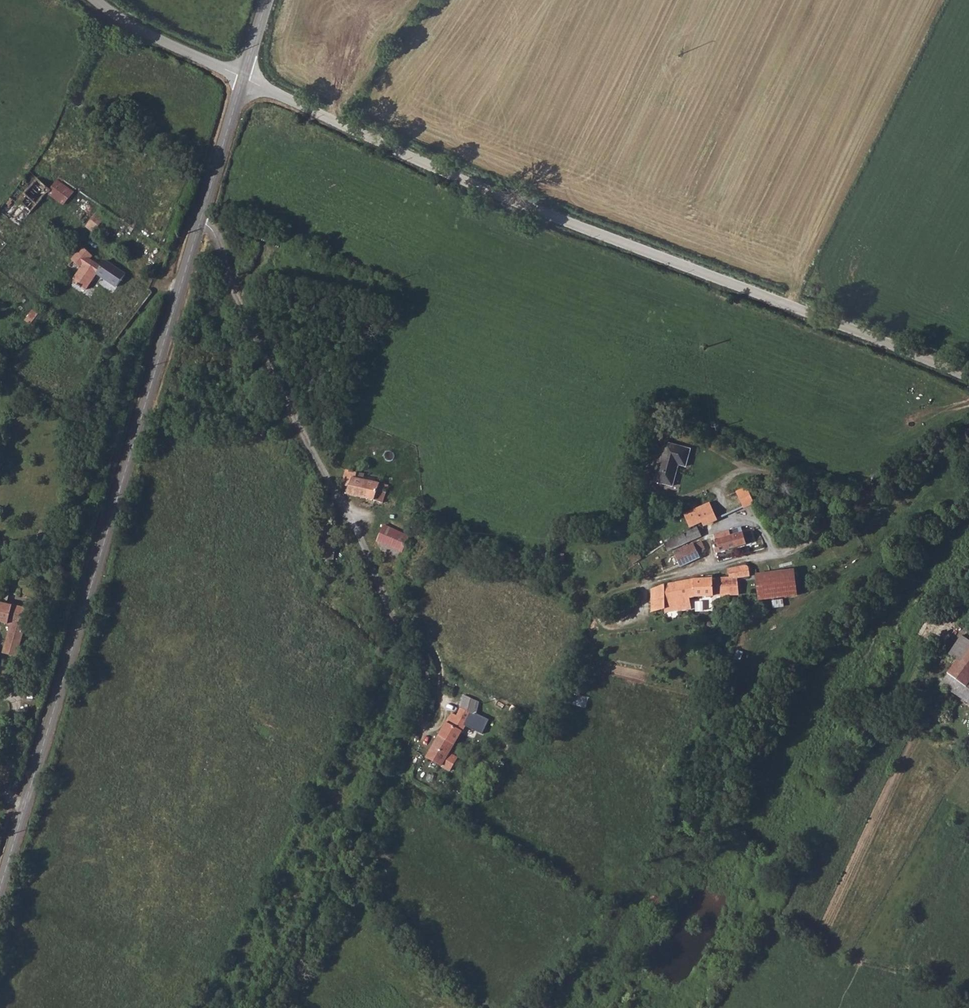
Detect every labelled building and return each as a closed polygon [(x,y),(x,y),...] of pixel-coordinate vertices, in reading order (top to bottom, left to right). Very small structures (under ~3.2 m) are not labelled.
[(52,187),(39,176),(24,193),(21,194),(19,194),(18,196),(19,197),(20,199),(22,200),(21,204),(30,212),(49,191),(63,204),(73,190),(59,178),(52,187)] [(89,219),(85,225),(94,232),(99,226),(89,219)] [(82,268),(73,281),(85,290),(98,274),(117,288),(125,277),(106,262),(101,268),(91,259),(94,255),(83,247),(72,261),(82,268)] [(666,446),(655,485),(672,489),(679,468),(684,470),(689,453),(666,446)] [(347,475),(344,483),(344,485),(351,487),(349,495),(376,501),(387,504),(391,487),(358,480),(347,475)] [(736,491),(744,507),(754,503),(747,487),(736,491)] [(395,500),(392,506),(399,509),(401,502),(395,500)] [(684,515),(690,527),(702,521),(704,525),(717,519),(710,503),(684,515)] [(385,526),(378,542),(405,553),(411,537),(385,526)] [(701,536),(698,527),(667,542),(664,544),(667,551),(701,536)] [(717,553),(747,545),(744,533),(740,534),(732,536),(730,531),(715,535),(717,540),(714,541),(717,553)] [(702,543),(695,546),(699,553),(705,550),(702,543)] [(675,552),(681,566),(701,558),(699,553),(695,546),(694,544),(675,552)] [(552,553),(551,562),(556,563),(566,565),(567,555),(556,554),(552,553)] [(745,567),(730,570),(730,578),(746,577),(746,574),(748,573),(750,572),(750,570),(749,569),(746,568),(745,567)] [(758,576),(758,579),(761,599),(797,596),(794,571),(758,576)] [(711,575),(660,586),(660,593),(666,593),(665,603),(707,597),(727,597),(727,590),(735,590),(735,581),(727,580),(727,577),(711,575)] [(10,624),(3,652),(17,655),(24,625),(29,623),(33,609),(28,607),(0,602),(0,621),(10,624)] [(960,634),(948,650),(956,655),(939,680),(968,701),(968,640),(960,634)] [(576,694),(574,703),(587,707),(589,697),(576,694)] [(451,714),(439,737),(453,745),(461,732),(464,732),(467,732),(468,731),(470,729),(470,727),(469,726),(466,724),(472,711),(477,714),(476,716),(481,718),(487,705),(464,696),(463,706),(457,718),(451,714)] [(439,737),(426,760),(449,773),(457,759),(448,753),(453,745),(439,737)]
